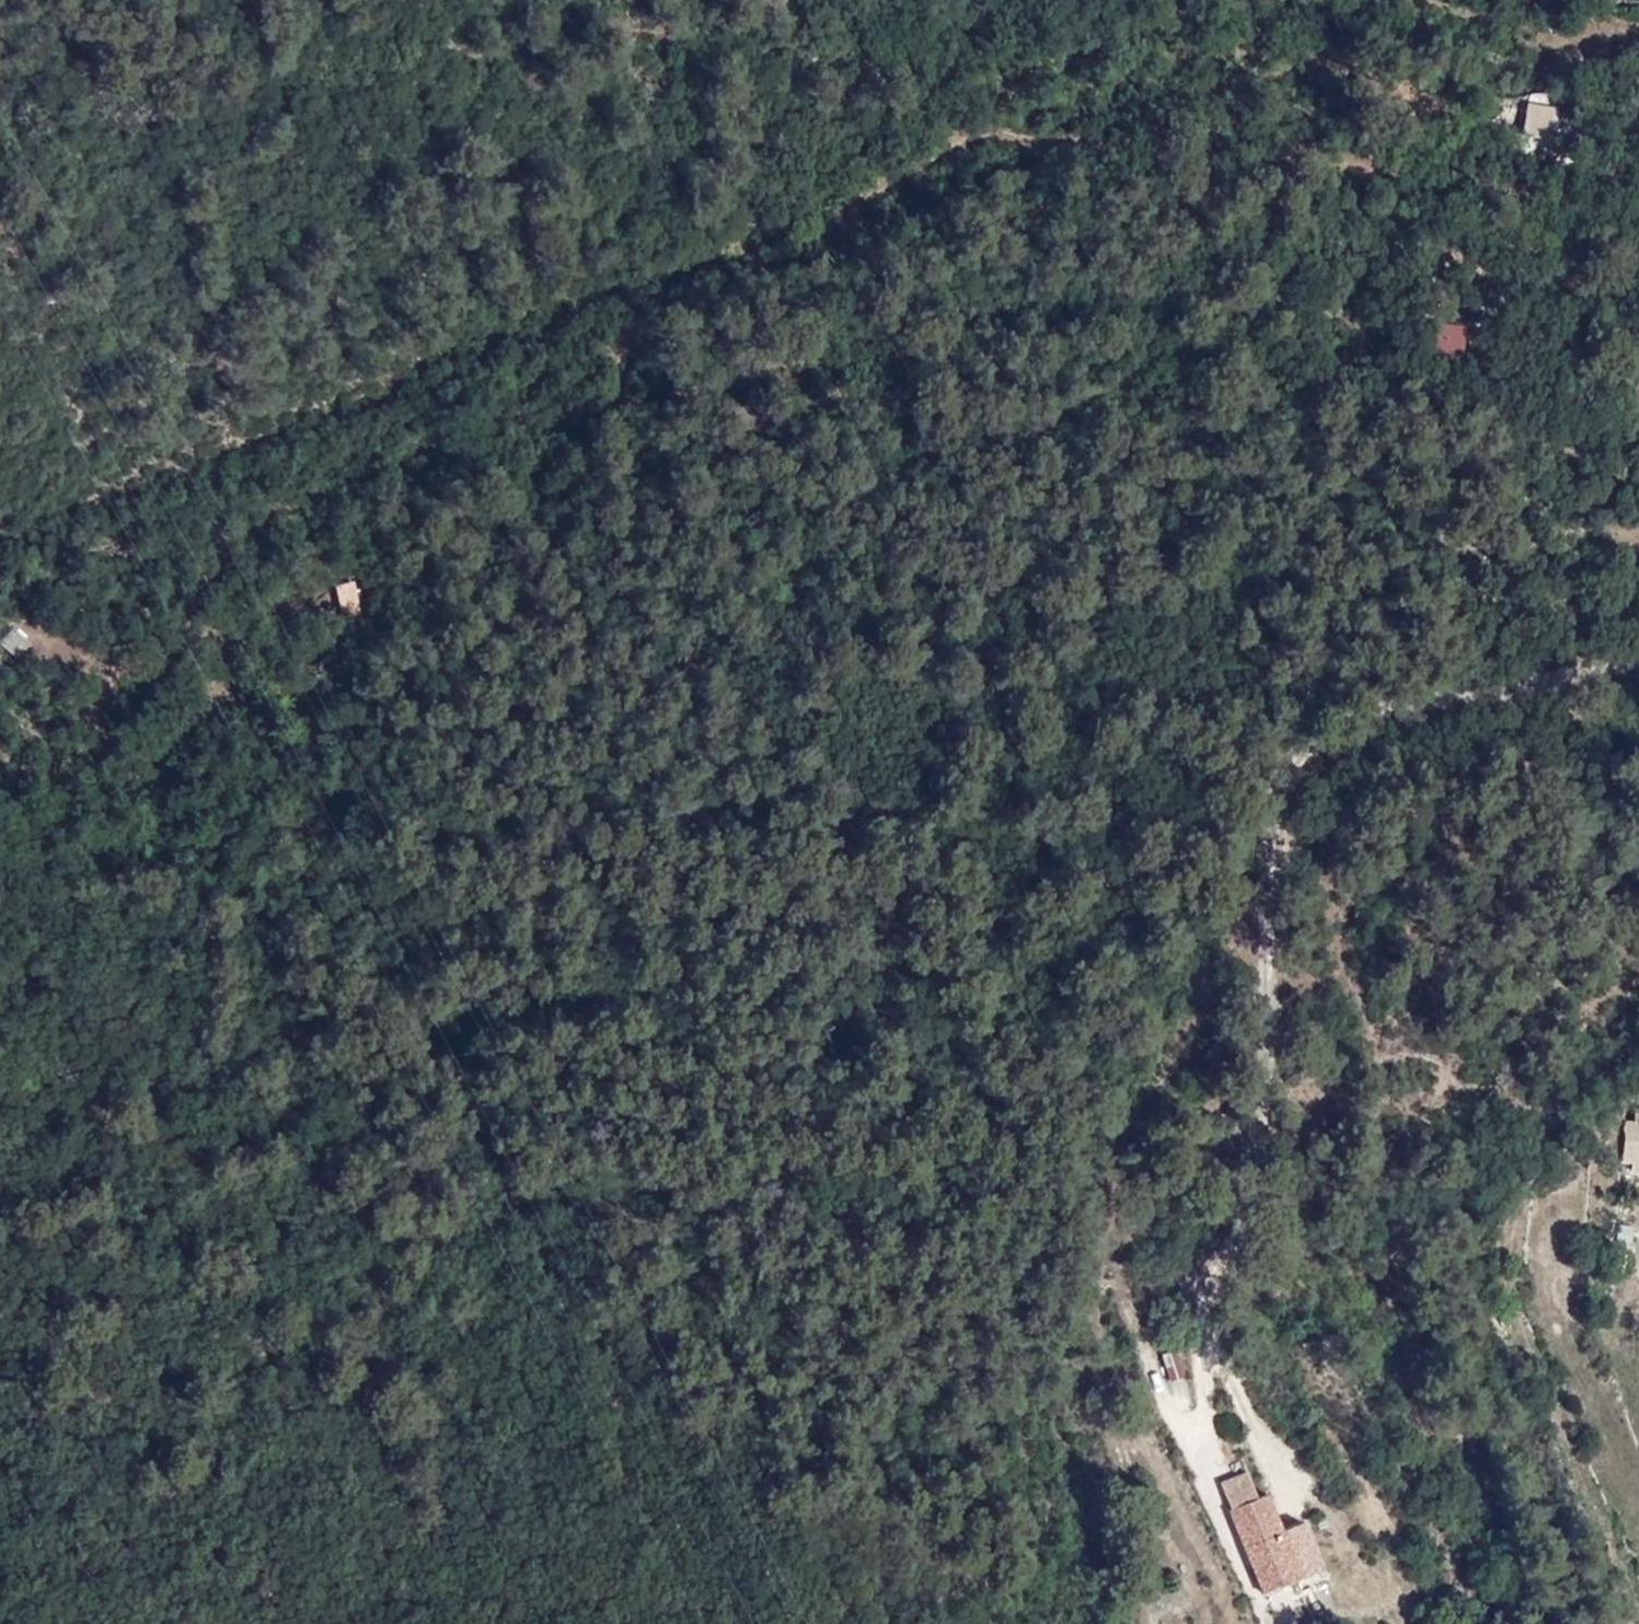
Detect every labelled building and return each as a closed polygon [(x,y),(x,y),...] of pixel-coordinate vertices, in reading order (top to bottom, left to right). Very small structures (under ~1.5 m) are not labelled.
[(1551,132),(1552,107),(1518,107),(1516,132),(1551,132)] [(20,628),(3,638),(13,655),(30,645),(20,628)] [(1629,1170),(1638,1171),(1638,1114),(1637,1123),(1625,1122),(1620,1160),(1629,1161),(1629,1170)] [(1619,1169),(1629,1170),(1629,1161),(1620,1160),(1619,1169)] [(1178,1381),(1169,1354),(1156,1360),(1166,1385),(1178,1381)] [(1231,1512),(1255,1501),(1244,1476),(1219,1487),(1231,1512)] [(1265,1496),(1255,1501),(1231,1512),(1229,1512),(1267,1594),(1323,1568),(1301,1523),(1283,1531),(1265,1496)]
